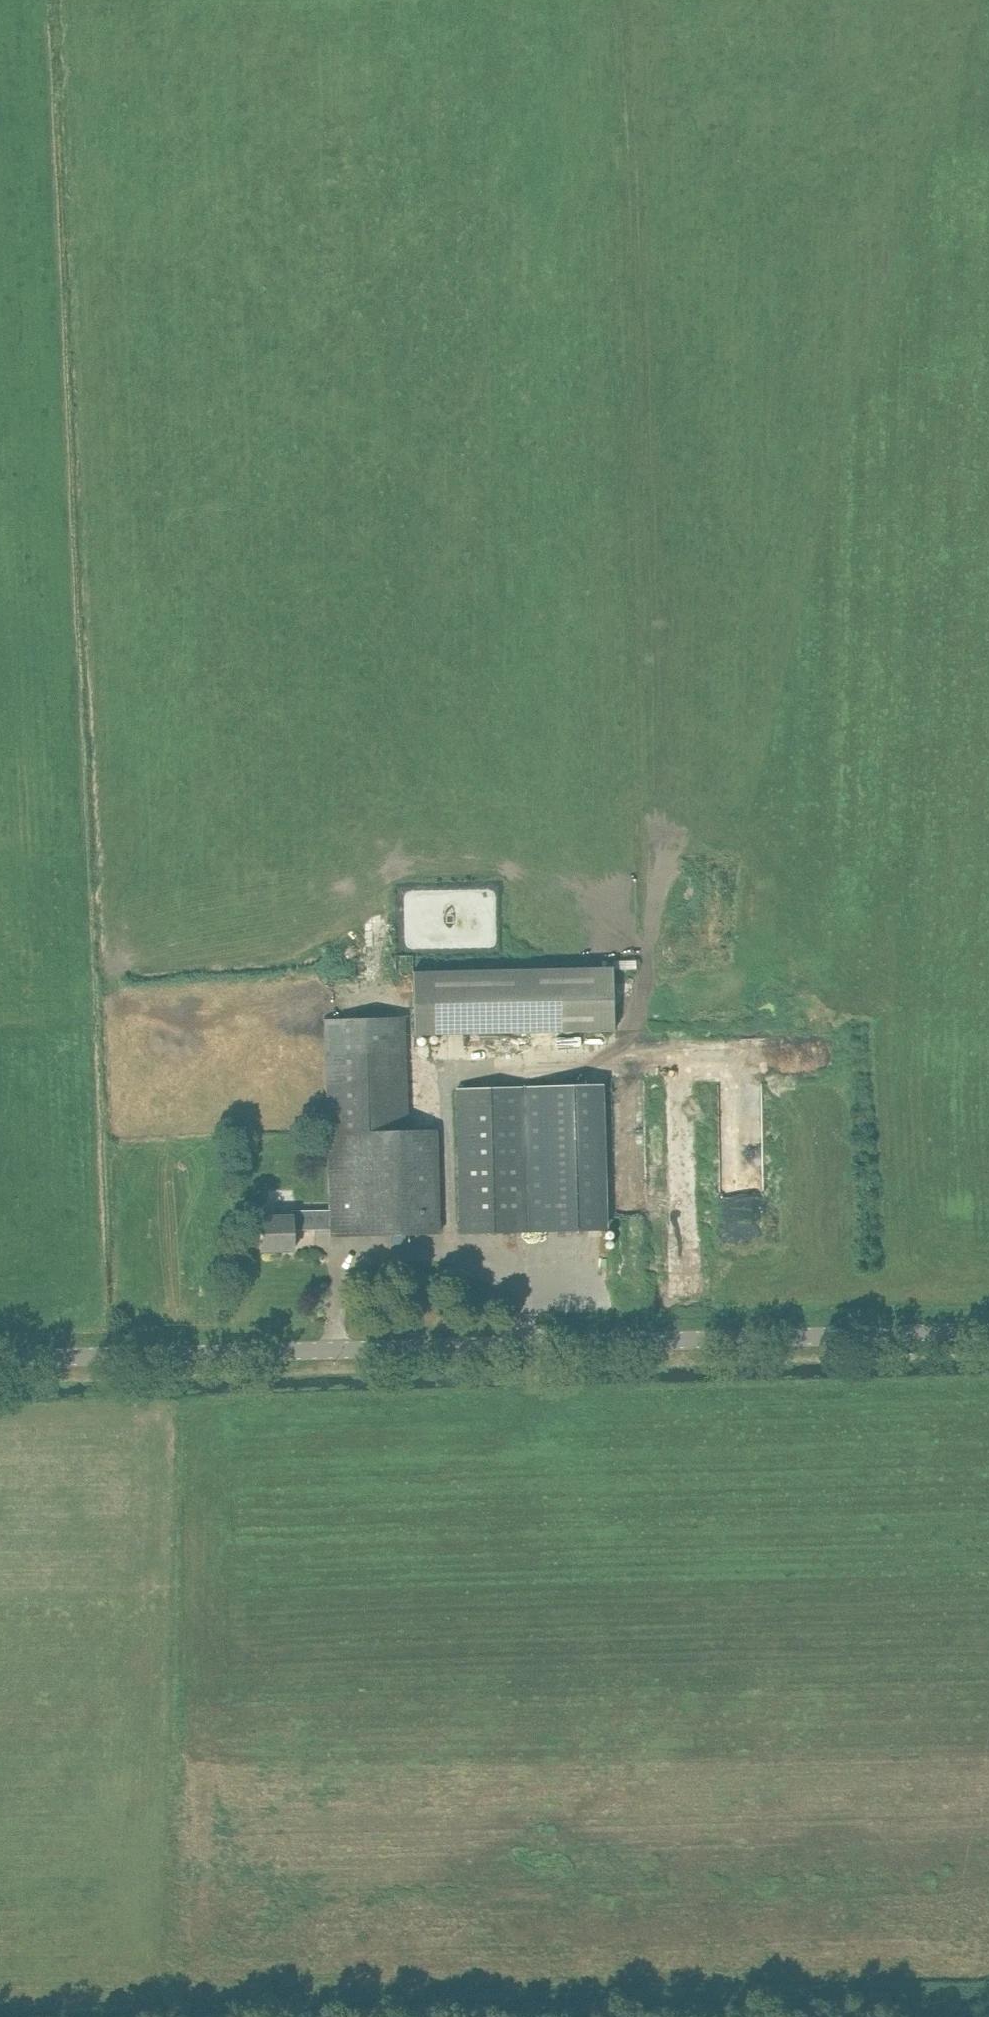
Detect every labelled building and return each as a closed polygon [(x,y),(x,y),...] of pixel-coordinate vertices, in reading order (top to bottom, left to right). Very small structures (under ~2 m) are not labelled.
[(613,1031),(611,967),(412,971),(414,1035),(613,1031)] [(436,1131),(408,1132),(404,1016),(323,1019),(330,1211),(291,1212),(291,1217),(258,1218),(259,1237),(261,1237),(261,1251),(293,1250),(293,1230),(330,1229),(330,1235),(439,1232),(439,1212),(436,1131)] [(461,1232),(527,1230),(605,1228),(600,1084),(456,1089),(461,1212),(461,1232)]
